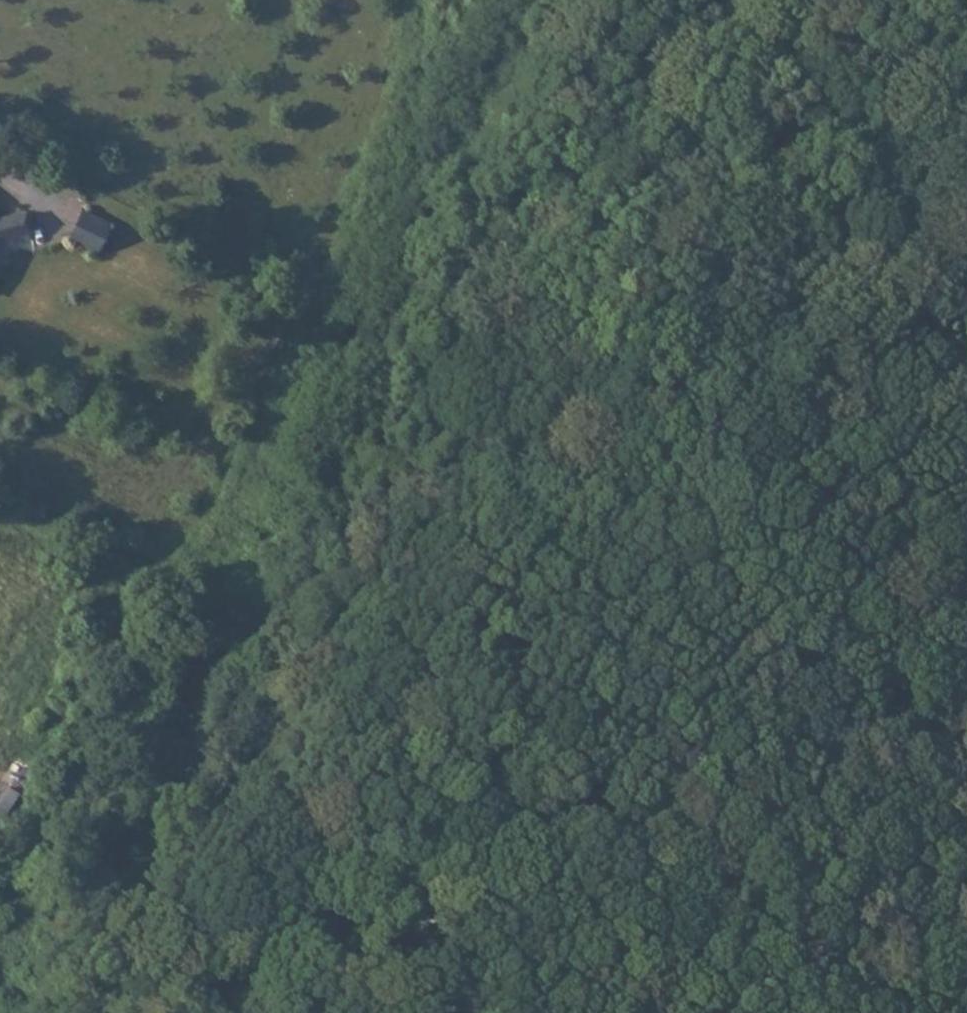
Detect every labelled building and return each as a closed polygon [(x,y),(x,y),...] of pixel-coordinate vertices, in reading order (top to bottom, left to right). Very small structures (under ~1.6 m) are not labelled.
[(2,271),(8,260),(2,241),(33,233),(32,232),(32,231),(26,234),(22,216),(27,215),(27,214),(27,213),(25,214),(0,220),(0,276),(2,271)] [(27,215),(22,216),(26,234),(32,231),(32,232),(35,232),(30,213),(27,214),(27,215)] [(83,213),(70,241),(98,254),(110,226),(83,213)]
